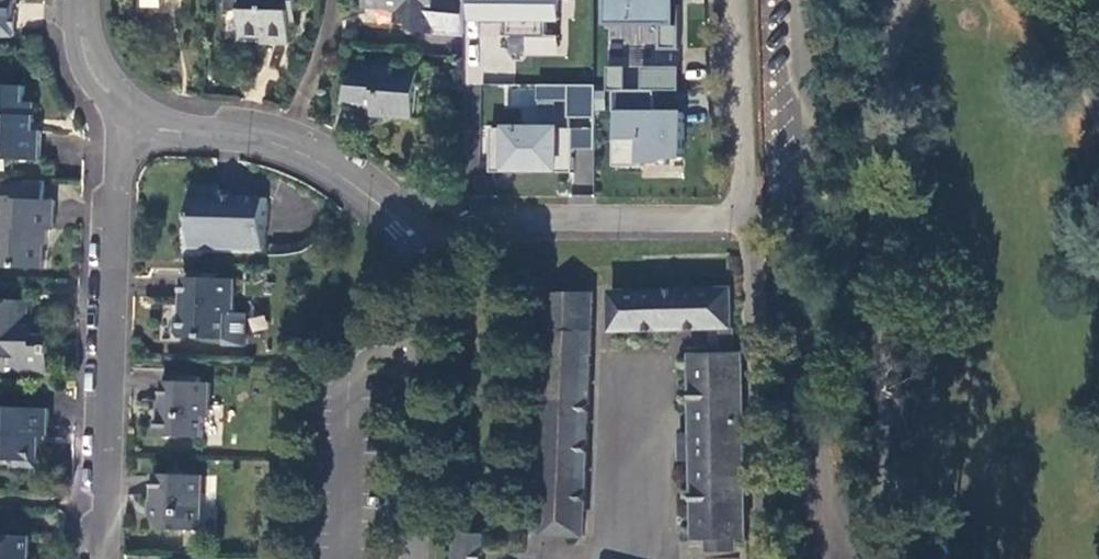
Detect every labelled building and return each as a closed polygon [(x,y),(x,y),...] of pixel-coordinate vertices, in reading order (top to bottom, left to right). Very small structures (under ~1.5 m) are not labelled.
[(20,39),(20,38),(23,38),(23,12),(21,12),(21,6),(23,6),(23,0),(0,0),(0,39),(20,39)] [(299,0),(230,0),(230,13),(244,13),(243,38),(264,39),(264,45),(292,46),(293,14),(299,14),(299,0)] [(391,1),(404,16),(403,26),(412,27),(417,33),(434,35),(437,0),(383,0),(391,1)] [(482,0),(466,0),(466,16),(481,16),(482,0)] [(616,12),(582,13),(588,108),(626,106),(626,70),(666,66),(663,24),(618,25),(616,12)] [(419,90),(419,72),(361,68),(347,106),(365,112),(367,109),(377,112),(375,118),(423,121),(424,90),(419,90)] [(5,86),(5,93),(0,93),(0,153),(14,153),(14,160),(43,161),(44,132),(33,132),(33,123),(38,123),(38,102),(29,102),(30,87),(5,86)] [(0,196),(0,231),(2,231),(1,265),(1,267),(48,268),(48,232),(58,232),(58,201),(47,201),(47,183),(6,182),(5,197),(0,196)] [(227,192),(197,192),(196,240),(223,240),(223,247),(268,248),(269,201),(226,199),(227,192)] [(239,280),(188,279),(187,313),(182,318),(181,333),(186,338),(229,339),(231,339),(231,316),(238,316),(238,314),(239,280)] [(580,534),(588,298),(548,296),(542,534),(580,534)] [(730,358),(729,332),(729,298),(612,298),(612,332),(709,333),(710,357),(691,358),(692,437),(679,437),(679,464),(693,465),(695,538),(705,538),(707,552),(735,552),(734,538),(745,538),(740,358),(730,358)] [(0,300),(0,358),(1,358),(1,371),(53,373),(55,336),(37,335),(38,302),(0,300)] [(231,339),(229,339),(229,345),(250,345),(251,314),(238,314),(238,316),(231,316),(231,339)] [(162,431),(167,436),(208,438),(208,417),(214,417),(215,383),(205,383),(205,378),(186,378),(186,383),(169,382),(168,414),(162,419),(162,431)] [(0,408),(0,459),(13,460),(18,464),(36,465),(37,437),(48,437),(49,411),(0,408)] [(205,476),(160,474),(158,517),(170,529),(204,530),(205,476)] [(452,536),(451,558),(481,558),(481,537),(452,536)] [(0,537),(0,558),(38,558),(33,558),(33,537),(0,537)]
